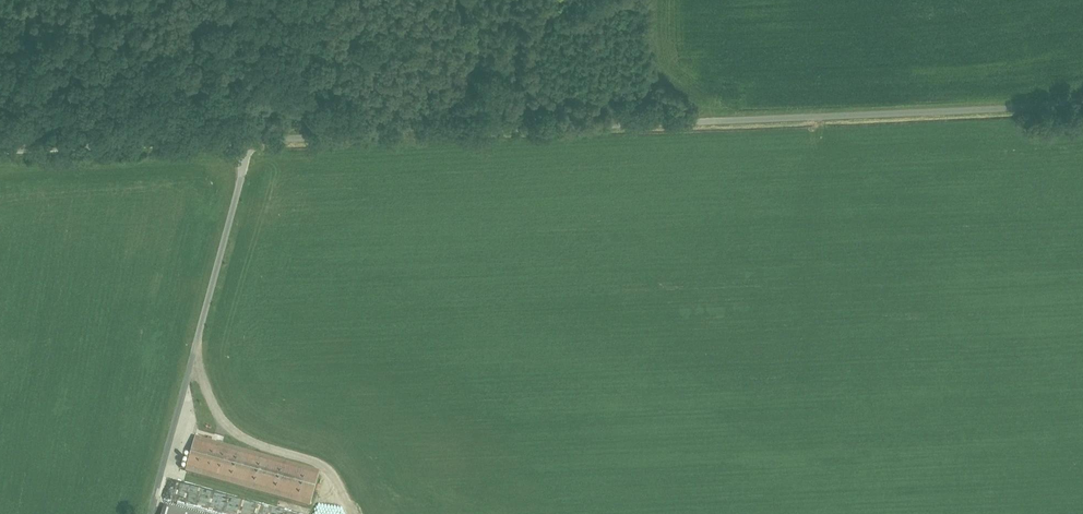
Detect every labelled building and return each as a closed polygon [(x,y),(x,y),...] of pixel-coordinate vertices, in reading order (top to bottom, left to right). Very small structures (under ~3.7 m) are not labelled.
[(198,439),(188,474),(313,508),(323,474),(198,439)]
